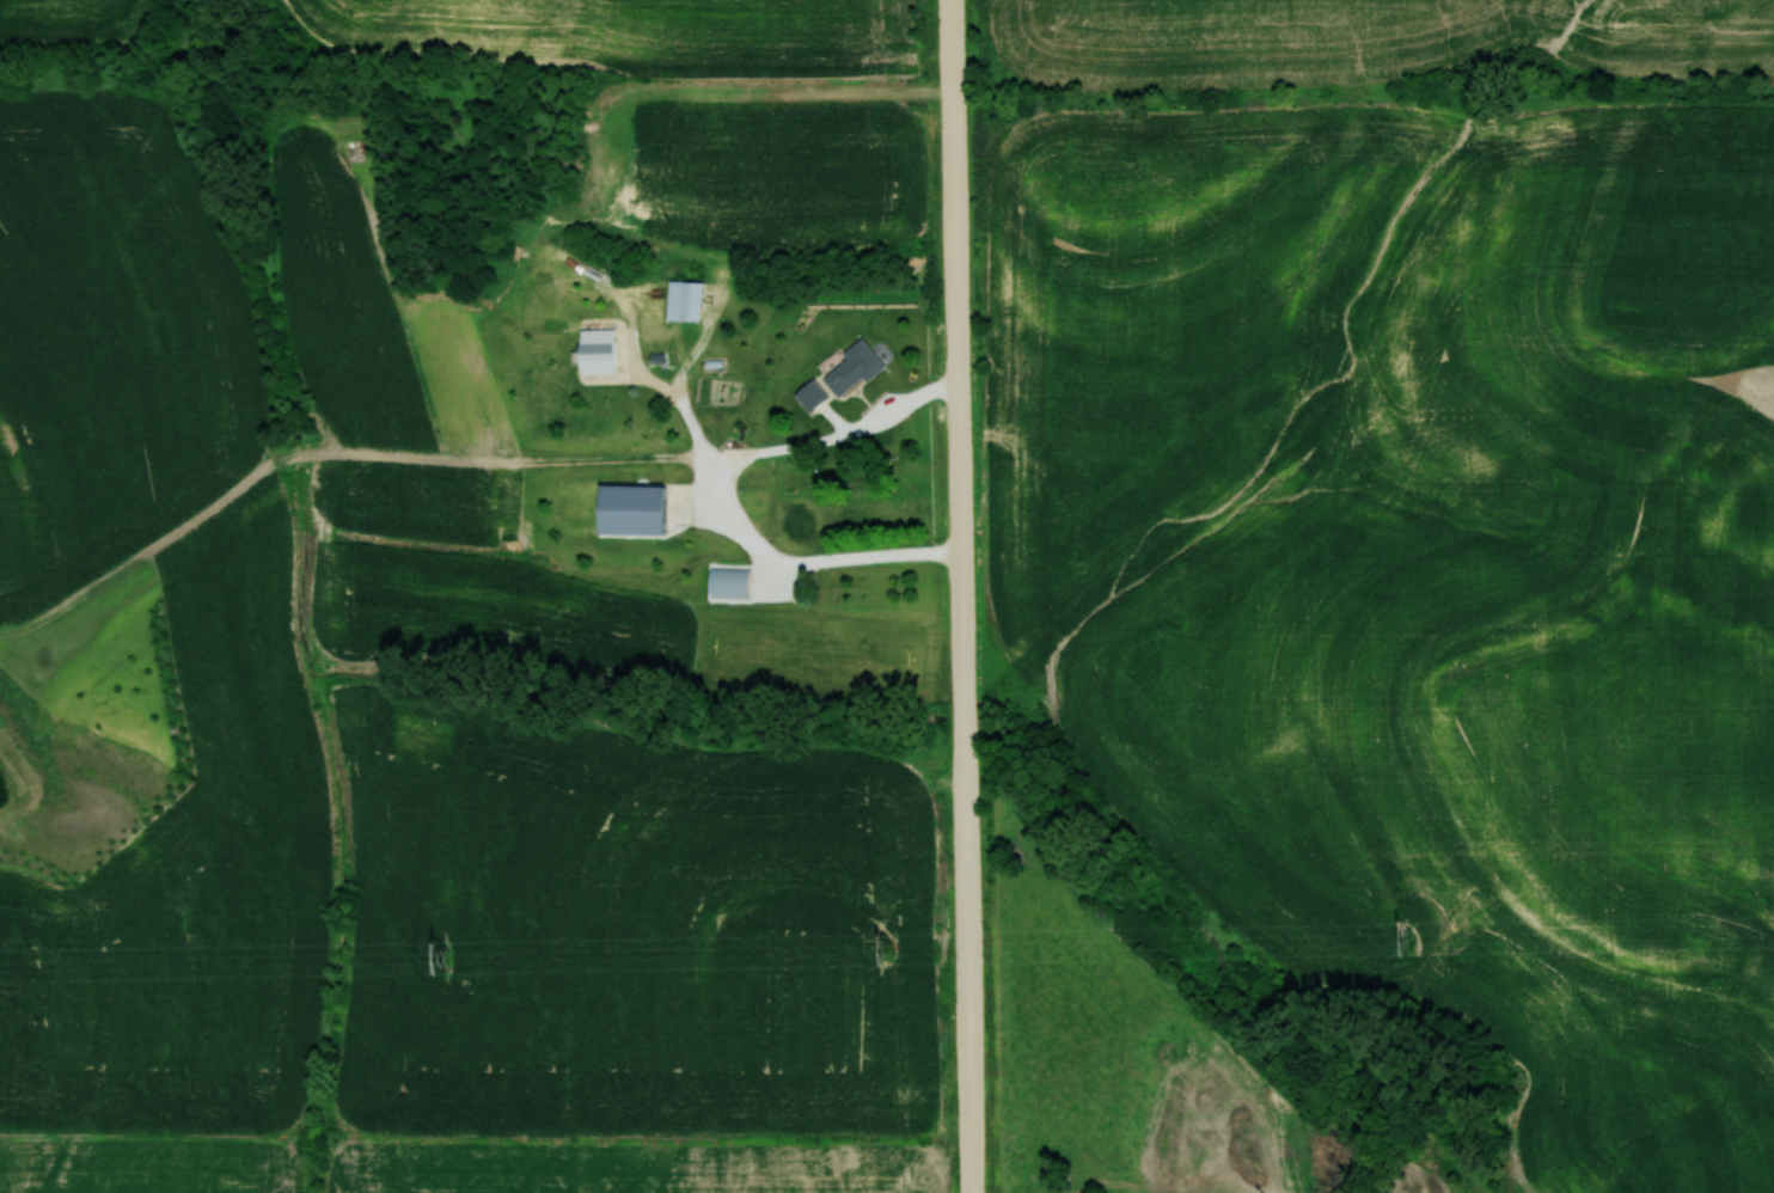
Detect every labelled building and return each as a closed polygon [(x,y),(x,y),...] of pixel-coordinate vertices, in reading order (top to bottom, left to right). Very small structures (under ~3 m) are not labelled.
[(672,321),(708,321),(708,281),(672,281),(672,321)] [(584,329),(585,375),(623,375),(623,329),(584,329)] [(889,367),(868,337),(846,353),(852,361),(829,377),(844,399),(889,367)] [(800,393),(814,413),(833,400),(819,380),(800,393)] [(674,535),(674,486),(601,486),(601,535),(674,535)] [(754,599),(754,569),(714,569),(714,599),(754,599)]
